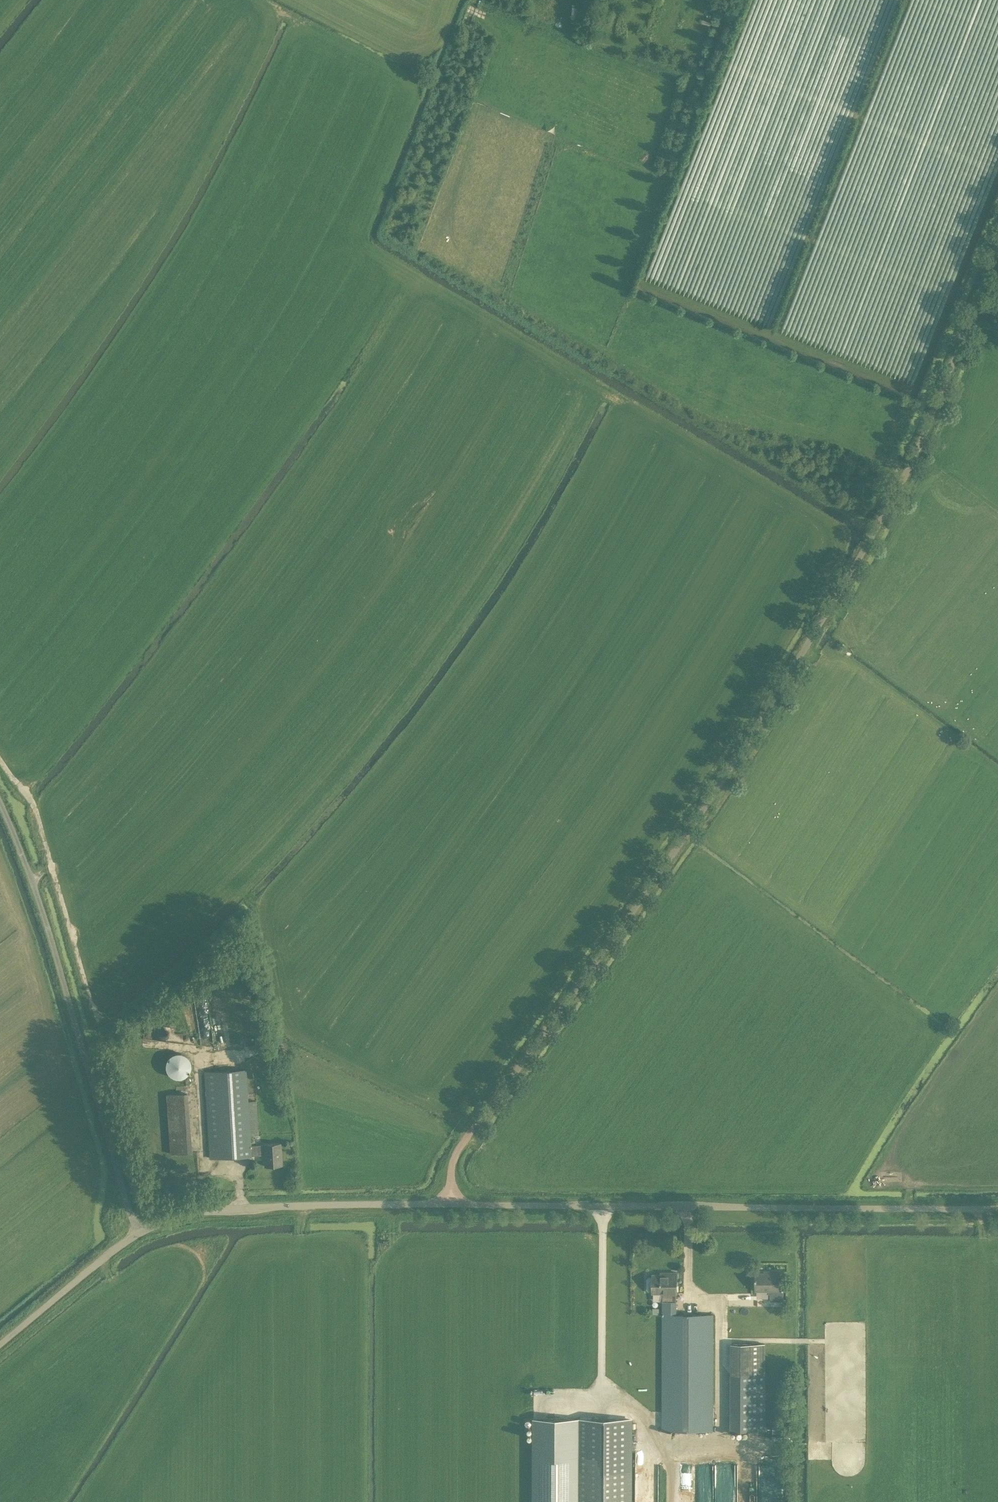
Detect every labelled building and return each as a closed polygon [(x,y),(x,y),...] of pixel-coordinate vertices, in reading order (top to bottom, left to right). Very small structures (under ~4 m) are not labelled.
[(205,989),(192,989),(193,1003),(206,1002),(205,989)] [(191,1061),(189,1057),(185,1054),(181,1053),(176,1053),(172,1054),(169,1057),(166,1061),(165,1066),(166,1070),(169,1074),(172,1077),(176,1079),(181,1079),(185,1077),(189,1074),(191,1070),(192,1066),(191,1061)] [(249,1146),(248,1135),(258,1135),(256,1101),(246,1101),(244,1069),(204,1071),(210,1158),(250,1155),(250,1154),(263,1153),(264,1166),(282,1165),(280,1144),(249,1146)] [(170,1154),(192,1153),(188,1093),(166,1094),(170,1154)] [(755,1289),(768,1289),(768,1293),(770,1293),(770,1300),(783,1300),(783,1289),(779,1289),(779,1271),(767,1271),(767,1273),(755,1273),(755,1289)] [(652,1290),(652,1292),(662,1292),(662,1301),(662,1314),(661,1430),(713,1431),(714,1314),(677,1314),(677,1301),(675,1301),(676,1292),(677,1292),(677,1272),(665,1272),(665,1275),(652,1275),(652,1276),(649,1276),(646,1278),(646,1288),(648,1290),(652,1290)] [(730,1343),(730,1431),(766,1430),(766,1343),(730,1343)] [(533,1501),(630,1501),(630,1419),(533,1419),(533,1501)] [(712,1458),(697,1456),(694,1488),(730,1491),(732,1467),(719,1466),(719,1470),(711,1470),(712,1458)] [(675,1501),(690,1501),(689,1460),(674,1460),(675,1501)]
